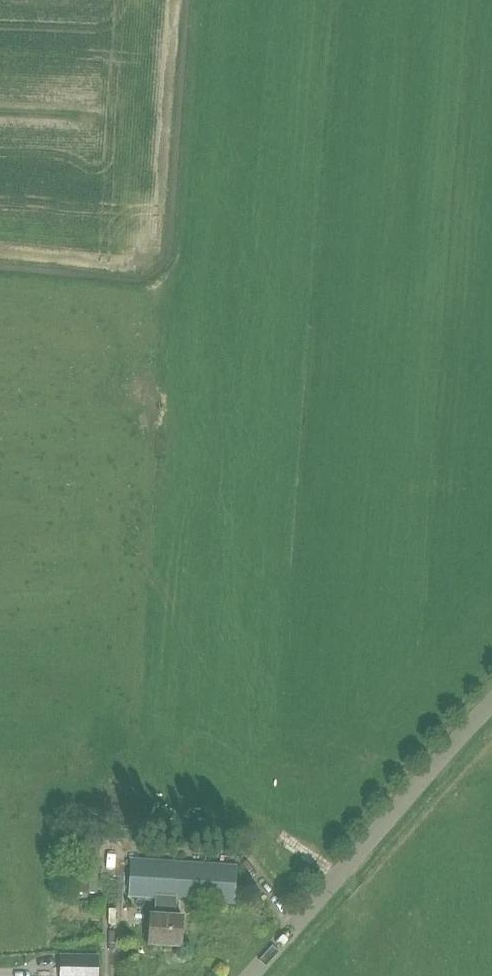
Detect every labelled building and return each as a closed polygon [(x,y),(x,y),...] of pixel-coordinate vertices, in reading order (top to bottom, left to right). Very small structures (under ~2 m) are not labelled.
[(79,892),(79,893),(97,894),(100,833),(74,832),(70,892),(79,892)] [(131,859),(129,896),(156,898),(155,915),(151,915),(149,945),(182,947),(183,917),(175,917),(176,899),(235,903),(237,865),(131,859)] [(98,956),(90,955),(90,968),(60,968),(60,975),(98,975),(98,956)]
